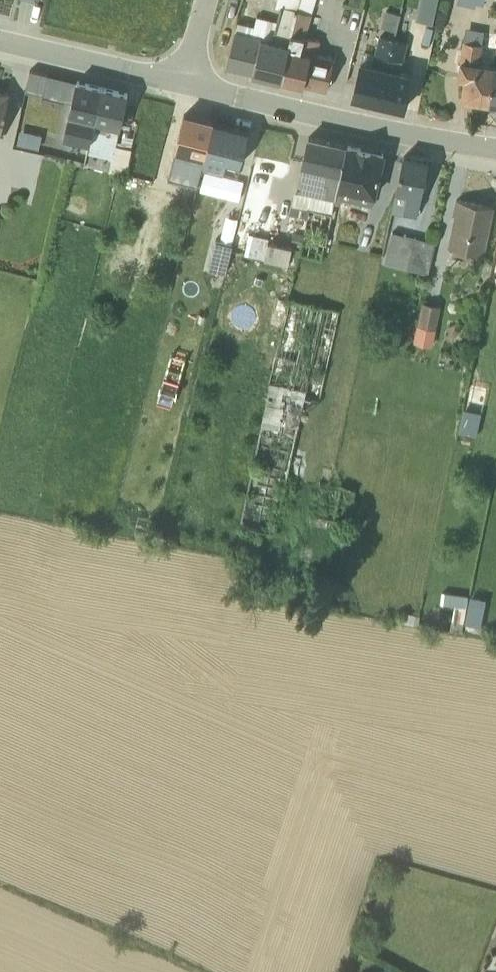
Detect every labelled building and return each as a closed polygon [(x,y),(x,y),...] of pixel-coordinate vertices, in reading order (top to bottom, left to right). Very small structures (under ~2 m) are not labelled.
[(224,64),(280,78),(298,0),(279,0),(274,20),(256,15),(254,24),(234,20),(224,64)] [(280,78),(326,88),(335,53),(318,49),(321,35),(307,32),(315,0),(298,0),(280,78)] [(417,18),(436,20),(438,0),(419,0),(417,18)] [(408,32),(411,16),(384,10),(381,26),(408,32)] [(481,59),(484,35),(465,32),(456,95),(490,100),(495,61),(481,59)] [(380,101),(393,37),(379,34),(373,61),(358,58),(350,94),(380,101)] [(407,39),(393,37),(380,101),(404,106),(411,70),(401,68),(407,39)] [(102,90),(75,84),(63,137),(90,142),(102,90)] [(0,86),(0,133),(11,89),(0,86)] [(127,96),(102,90),(85,162),(128,173),(136,124),(122,121),(127,96)] [(215,116),(185,109),(161,203),(191,211),(203,168),(215,116)] [(250,125),(215,116),(203,168),(223,173),(227,159),(241,163),(250,125)] [(20,128),(18,142),(37,146),(40,132),(20,128)] [(296,191),(334,197),(343,143),(305,136),(296,191)] [(382,149),(343,143),(333,202),(340,203),(341,198),(373,204),(382,149)] [(427,158),(400,153),(390,210),(418,215),(427,158)] [(493,204),(456,198),(448,245),(454,246),(452,253),(473,257),(474,251),(484,253),(493,204)] [(385,265),(430,270),(434,237),(389,232),(385,265)] [(249,234),(245,253),(290,263),(294,245),(249,234)] [(318,404),(339,311),(288,299),(238,524),(276,532),(303,402),(318,404)] [(412,340),(432,345),(442,305),(422,300),(412,340)] [(469,383),(463,429),(480,432),(486,385),(469,383)] [(457,603),(453,620),(462,622),(469,594),(443,588),(440,599),(457,603)] [(466,621),(483,623),(486,596),(469,594),(466,621)]
